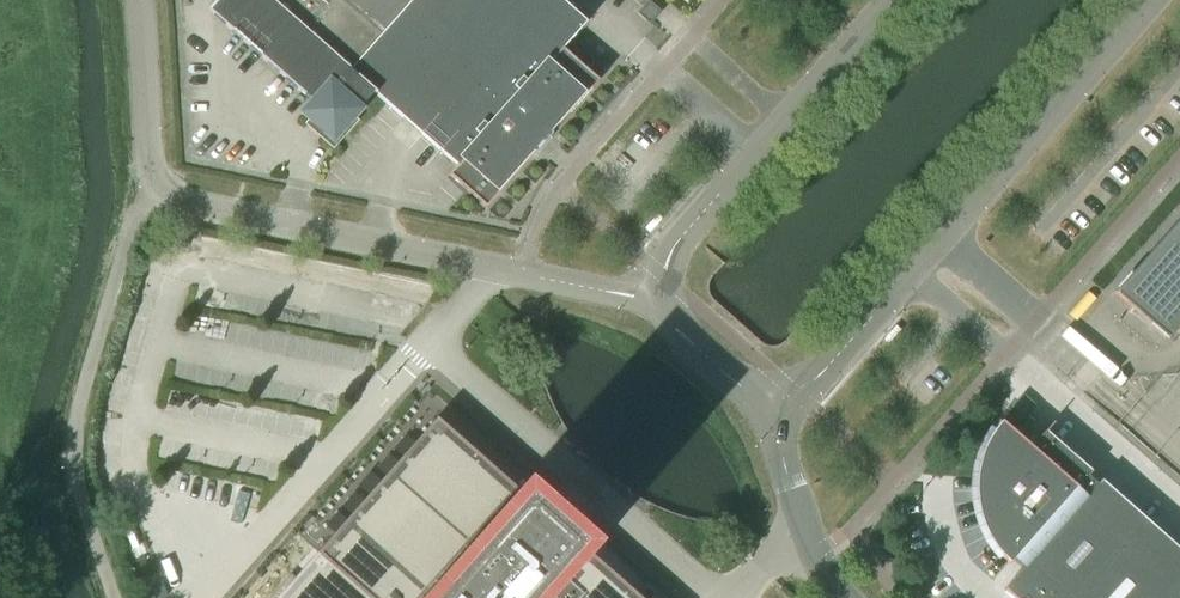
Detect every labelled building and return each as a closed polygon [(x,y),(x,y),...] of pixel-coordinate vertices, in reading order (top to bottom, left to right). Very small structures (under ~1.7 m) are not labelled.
[(210,11),(312,101),(301,114),(333,142),(362,110),(360,108),(373,93),(374,92),(350,71),(413,0),(219,0),(210,11)] [(562,0),(413,0),(350,71),(374,92),(373,93),(375,95),(376,94),(457,166),(449,175),(486,208),(536,152),(531,148),(545,132),(549,136),(599,80),(563,49),(587,22),(562,0)] [(659,12),(650,4),(648,3),(639,13),(650,23),(659,12)] [(1115,292),(1116,293),(1125,301),(1169,339),(1179,327),(1179,219),(1115,292)] [(178,231),(174,248),(192,252),(196,236),(178,231)] [(376,297),(424,309),(430,282),(383,271),(376,297)] [(1024,416),(1034,405),(1023,396),(1014,407),(1024,416)] [(276,597),(666,597),(647,581),(635,595),(582,548),(581,549),(574,543),(581,534),(567,522),(568,520),(568,518),(567,517),(567,515),(566,514),(565,513),(563,512),(562,511),(558,510),(555,511),(541,499),(534,507),(527,501),(528,500),(436,419),(380,483),(374,478),(364,489),(370,495),(276,597)] [(1027,564),(1097,484),(1088,476),(1092,472),(1045,431),(1031,447),(1005,424),(998,433),(993,440),(990,447),(986,455),(984,462),(982,470),(981,478),(980,486),(981,494),(981,502),(983,510),(985,518),(988,526),(991,533),(995,540),(1000,547),(1005,553),(1014,561),(1018,556),(1027,564)] [(1097,484),(1027,564),(1004,590),(1014,597),(1077,597),(1146,520),(1101,480),(1097,484)] [(1077,597),(1157,597),(1179,572),(1179,550),(1146,520),(1077,597)] [(1157,597),(1179,597),(1179,572),(1157,597)] [(142,578),(147,595),(165,590),(160,573),(142,578)]
